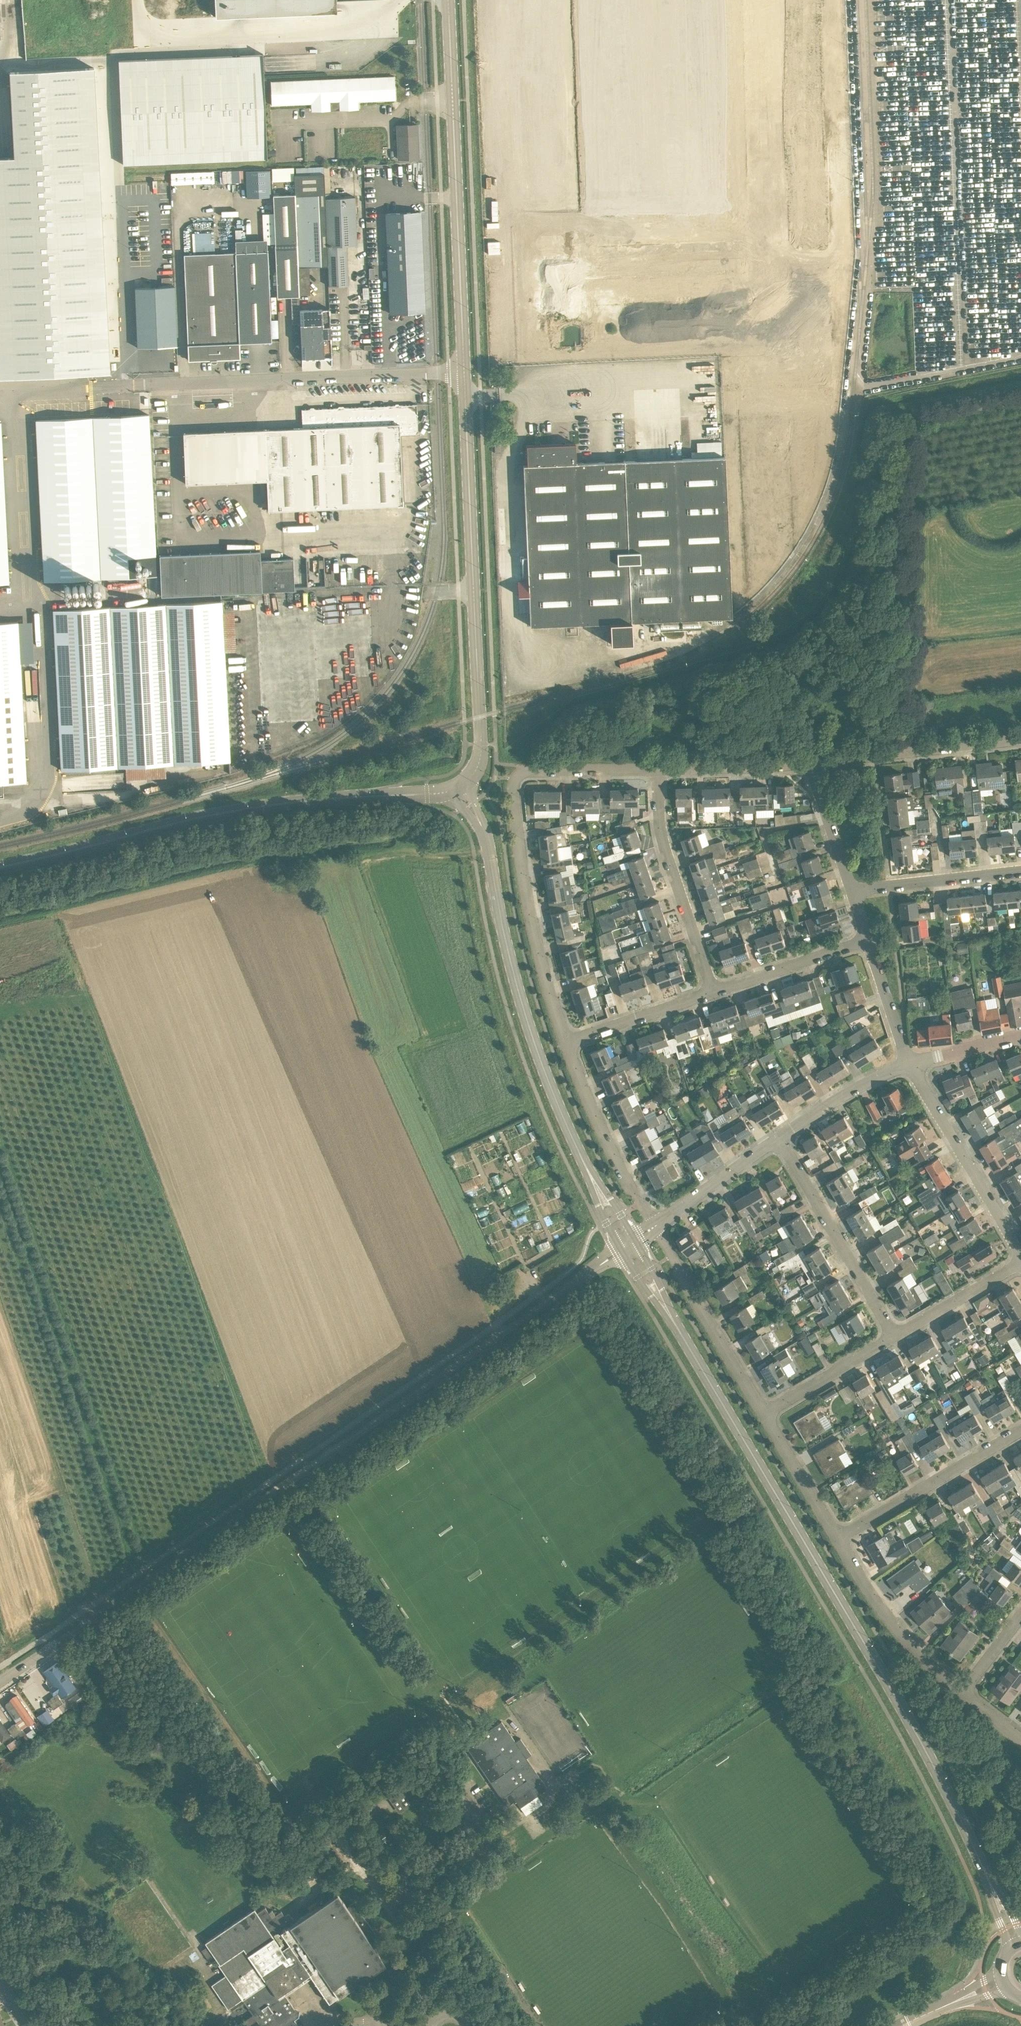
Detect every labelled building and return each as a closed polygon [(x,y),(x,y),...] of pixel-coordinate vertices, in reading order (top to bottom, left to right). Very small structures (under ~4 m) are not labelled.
[(230,17),(337,12),(336,0),(215,0),(216,18),(230,17)] [(123,165),(267,159),(264,76),(263,54),(119,61),(123,165)] [(94,68),(10,72),(14,157),(0,158),(0,378),(111,373),(110,363),(94,68)] [(271,81),(272,103),(310,101),(311,110),(331,109),(331,103),(338,103),(339,108),(359,108),(359,99),(395,98),(395,76),(271,81)] [(417,125),(410,125),(397,126),(399,163),(418,162),(417,125)] [(227,182),(242,181),(242,170),(226,171),(227,182)] [(294,175),(295,194),(299,296),(309,295),(308,267),(328,267),(325,199),(324,174),(294,175)] [(299,296),(295,194),(273,195),(275,246),(278,296),(292,296),(293,324),(301,324),(300,311),(299,296)] [(355,197),(325,199),(328,267),(328,287),(348,286),(347,246),(357,246),(355,197)] [(422,252),(421,212),(386,214),(388,254),(422,252)] [(215,253),(214,232),(193,233),(194,253),(215,253)] [(184,255),(189,361),(211,360),(212,360),(240,358),(239,343),(272,342),(267,242),(235,243),(235,253),(184,255)] [(388,254),(390,314),(399,313),(400,326),(414,325),(415,327),(425,327),(424,312),(425,312),(422,252),(388,254)] [(135,288),(138,348),(177,347),(174,286),(173,286),(135,288)] [(323,327),(322,310),(300,311),(301,324),(302,358),(306,358),(306,360),(309,359),(308,358),(312,358),(312,359),(315,359),(315,358),(318,358),(318,359),(321,359),(321,358),(321,348),(324,348),(323,338),(331,338),(330,327),(323,327)] [(302,410),(303,428),(183,433),(186,484),(267,481),(268,511),(403,505),(400,435),(418,434),(417,405),(302,410)] [(157,575),(149,415),(36,421),(44,581),(157,575)] [(0,423),(0,583),(9,583),(1,423),(0,423)] [(699,458),(723,457),(722,442),(698,442),(699,458)] [(575,444),(526,446),(527,465),(523,466),(530,626),(609,623),(610,644),(632,643),(631,622),(732,618),(725,457),(576,463),(575,444)] [(293,559),(260,560),(260,551),(159,555),(161,596),(221,594),(294,590),(293,559)] [(61,770),(230,762),(221,601),(53,610),(61,770)] [(26,783),(18,622),(0,623),(0,784),(26,783)] [(979,789),(972,790),(973,804),(974,815),(984,814),(981,790),(1005,787),(1005,783),(1004,783),(1002,765),(986,767),(985,764),(977,764),(979,789)] [(953,793),(963,792),(963,791),(962,785),(963,785),(961,766),(953,767),(953,770),(949,770),(949,768),(936,769),(938,788),(953,787),(953,793)] [(909,772),(909,780),(903,781),(902,773),(886,775),(888,789),(919,786),(918,771),(909,772)] [(774,786),(774,794),(779,793),(779,801),(780,801),(781,807),(796,806),(795,799),(794,799),(794,793),(794,785),(774,786)] [(755,787),(756,803),(762,803),(762,810),(768,810),(775,809),(774,794),(768,794),(768,786),(755,787)] [(755,803),(756,803),(755,787),(741,787),(741,795),(736,795),(737,811),(742,811),(742,813),(756,812),(755,803)] [(678,804),(678,811),(678,820),(693,820),(692,788),(677,788),(678,804)] [(717,811),(717,788),(703,789),(704,796),(698,797),(698,801),(698,812),(717,811)] [(737,811),(736,795),(730,795),(730,788),(717,788),(717,811),(737,811)] [(586,806),(586,790),(573,791),(573,799),(567,799),(567,811),(567,813),(573,813),(573,815),(586,815),(586,814),(586,806)] [(606,819),(606,798),(600,798),(599,790),(586,790),(586,806),(586,814),(599,813),(599,819),(606,819)] [(612,798),(606,798),(606,819),(612,819),(612,812),(625,812),(625,806),(625,790),(612,790),(612,798)] [(625,790),(625,806),(625,812),(622,823),(625,829),(638,826),(636,819),(631,820),(631,805),(639,805),(638,790),(625,790)] [(972,790),(965,791),(966,804),(973,804),(972,790)] [(549,809),(549,791),(535,791),(535,809),(549,809)] [(562,791),(549,791),(549,809),(562,809),(562,791)] [(926,808),(934,807),(932,794),(924,795),(926,808)] [(890,812),(908,811),(914,810),(915,810),(913,796),(889,799),(889,805),(890,805),(891,812),(890,812)] [(914,810),(908,811),(890,812),(890,813),(891,813),(892,820),(891,820),(892,826),(915,823),(914,810)] [(775,826),(787,824),(797,823),(796,814),(784,816),(783,813),(775,814),(775,826)] [(917,828),(930,827),(929,819),(916,821),(917,828)] [(990,853),(1003,852),(1001,835),(1000,835),(999,829),(987,830),(986,820),(980,821),(981,833),(987,833),(990,853)] [(963,839),(965,856),(978,855),(975,834),(981,833),(980,821),(974,821),(975,829),(962,831),(962,833),(962,839),(963,839)] [(547,828),(550,828),(550,822),(535,822),(536,830),(547,828)] [(1001,835),(1003,852),(1016,850),(1014,838),(1020,837),(1019,822),(1012,822),(1013,834),(1001,835)] [(542,849),(558,847),(567,845),(565,832),(562,832),(562,826),(550,828),(547,828),(548,834),(540,835),(542,849)] [(931,833),(930,827),(917,828),(905,830),(905,835),(893,837),(894,843),(895,842),(895,850),(896,850),(912,848),(910,835),(917,834),(918,835),(931,833)] [(605,864),(606,863),(618,859),(626,857),(624,851),(641,844),(636,830),(621,836),(623,843),(612,846),(614,853),(603,857),(605,864)] [(815,845),(810,831),(795,836),(800,850),(815,845)] [(933,834),(931,833),(928,838),(933,841),(936,837),(937,836),(933,834)] [(962,839),(962,833),(949,835),(950,837),(950,841),(952,857),(965,856),(963,839),(962,839)] [(714,852),(726,851),(725,848),(723,841),(712,844),(703,847),(699,835),(682,840),(687,853),(699,849),(701,855),(710,851),(713,852),(714,852)] [(567,845),(558,847),(542,849),(544,862),(551,861),(552,867),(566,864),(573,863),(571,845),(567,845)] [(932,860),(940,859),(938,845),(931,846),(932,860)] [(914,862),(912,848),(896,850),(895,850),(894,850),(895,850),(896,850),(896,858),(895,858),(896,864),(914,862)] [(786,861),(793,859),(791,851),(777,855),(779,863),(786,861)] [(616,872),(618,879),(620,878),(624,877),(633,873),(648,868),(644,856),(638,858),(637,858),(629,861),(631,867),(616,872)] [(802,856),(793,859),(786,861),(779,863),(781,870),(788,868),(797,865),(799,870),(805,868),(808,875),(816,873),(816,872),(823,870),(818,856),(804,861),(802,856)] [(717,867),(714,858),(713,857),(706,859),(705,858),(697,861),(690,863),(694,875),(710,870),(717,867)] [(743,863),(743,864),(745,869),(746,872),(747,871),(760,867),(757,858),(743,863)] [(620,866),(618,859),(606,863),(608,870),(620,866)] [(566,864),(552,867),(553,873),(546,875),(548,888),(570,884),(571,884),(570,875),(562,877),(561,872),(567,871),(566,864)] [(717,867),(710,870),(694,875),(698,887),(729,877),(727,872),(720,875),(717,867)] [(762,874),(760,867),(747,871),(749,878),(762,874)] [(633,873),(624,877),(626,884),(635,880),(637,885),(652,880),(648,868),(633,873)] [(817,876),(790,885),(787,886),(789,891),(802,887),(806,899),(808,899),(830,892),(826,879),(818,881),(817,876)] [(723,884),(731,882),(729,877),(698,887),(702,899),(718,894),(725,891),(723,884)] [(650,895),(656,892),(652,880),(637,885),(642,898),(650,895)] [(573,899),(572,897),(573,897),(570,884),(548,888),(551,901),(558,900),(559,906),(576,902),(577,902),(576,899),(573,899)] [(753,888),(756,895),(768,891),(766,884),(753,888)] [(1008,907),(1020,906),(1019,890),(1007,891),(1008,907)] [(768,891),(756,895),(749,897),(753,910),(772,904),(768,891)] [(1007,891),(994,893),(995,900),(994,900),(995,909),(1008,907),(1007,891)] [(808,899),(812,911),(814,917),(826,913),(825,908),(834,904),(830,892),(808,899)] [(707,911),(738,901),(736,896),(720,901),(718,894),(702,899),(707,911)] [(986,901),(986,894),(973,895),(975,911),(988,909),(987,900),(986,901)] [(960,897),(962,912),(968,912),(975,911),(973,895),(960,897)] [(949,914),(950,921),(951,923),(959,922),(959,917),(962,916),(962,912),(960,897),(948,898),(948,905),(949,914)] [(622,902),(624,908),(636,904),(634,898),(622,902)] [(717,922),(726,919),(724,912),(734,909),(733,906),(741,904),(740,900),(739,900),(738,901),(707,911),(711,924),(717,921),(717,922)] [(645,908),(638,910),(641,921),(642,921),(664,914),(659,901),(653,903),(644,906),(645,908)] [(919,910),(918,910),(917,901),(901,903),(902,917),(908,916),(909,921),(919,920),(932,918),(931,911),(919,913),(919,910)] [(568,910),(575,909),(578,908),(576,902),(559,906),(560,912),(553,914),(556,927),(571,923),(581,921),(580,913),(569,915),(568,910)] [(624,908),(622,902),(611,906),(613,912),(624,908)] [(935,918),(944,917),(942,903),(934,904),(935,918)] [(614,918),(638,910),(636,904),(624,908),(613,912),(599,917),(604,932),(617,927),(614,918)] [(773,909),(777,921),(783,919),(779,907),(773,909)] [(826,913),(814,917),(806,920),(811,936),(827,931),(826,927),(840,923),(836,910),(826,913)] [(642,921),(646,933),(668,926),(664,914),(642,921)] [(750,917),(743,919),(747,931),(753,929),(750,917)] [(747,931),(743,919),(737,921),(741,933),(747,931)] [(951,923),(950,921),(944,922),(946,941),(953,940),(951,923)] [(559,940),(566,938),(568,944),(582,941),(582,940),(586,939),(584,934),(580,934),(580,935),(574,936),(571,923),(556,927),(559,940)] [(905,940),(921,938),(919,924),(903,926),(905,940)] [(729,936),(725,925),(713,929),(716,940),(729,936)] [(622,953),(624,959),(632,957),(643,953),(649,951),(655,949),(652,943),(656,941),(657,943),(666,940),(665,940),(672,938),(668,926),(646,933),(640,935),(644,946),(622,953)] [(624,935),(630,933),(628,926),(622,928),(624,935)] [(786,945),(783,939),(784,938),(781,930),(768,934),(774,949),(786,945)] [(612,931),(606,933),(610,945),(616,942),(612,931)] [(797,938),(795,931),(789,933),(792,940),(797,938)] [(610,945),(606,933),(599,935),(602,947),(610,945)] [(759,947),(761,953),(774,949),(768,934),(755,938),(759,947)] [(939,942),(938,934),(923,936),(924,944),(939,942)] [(565,965),(585,959),(586,959),(582,941),(568,944),(569,950),(562,952),(565,965)] [(972,942),(974,950),(982,949),(981,941),(972,942)] [(750,957),(748,951),(745,942),(732,946),(737,961),(750,957)] [(958,954),(969,952),(967,942),(956,943),(958,954)] [(673,943),(664,946),(661,947),(663,953),(675,949),(673,943)] [(737,961),(732,946),(720,950),(723,959),(725,965),(737,961)] [(658,981),(659,981),(661,987),(673,983),(668,968),(665,960),(653,964),(649,951),(643,953),(649,971),(654,969),(658,981)] [(650,991),(647,985),(648,985),(644,973),(649,971),(643,953),(632,957),(635,964),(639,963),(642,970),(630,974),(632,980),(637,995),(650,991)] [(595,971),(590,972),(586,959),(585,959),(565,965),(569,978),(576,976),(578,982),(597,976),(595,971)] [(619,975),(615,963),(609,965),(613,977),(619,975)] [(681,964),(668,968),(673,983),(685,979),(683,973),(684,972),(681,964)] [(833,972),(836,981),(838,989),(860,981),(854,964),(833,972)] [(598,977),(600,984),(607,982),(605,975),(598,977)] [(587,986),(594,984),(598,982),(597,976),(578,982),(580,988),(572,990),(576,1003),(591,998),(587,986)] [(813,978),(817,989),(819,995),(825,993),(820,976),(813,978)] [(992,977),(996,996),(1004,994),(1004,990),(1001,976),(992,977)] [(620,985),(622,993),(623,993),(625,1000),(637,995),(632,980),(620,985)] [(819,995),(817,989),(811,991),(808,980),(795,984),(803,1008),(821,1002),(819,995)] [(1003,985),(1004,989),(1011,1026),(1020,1025),(1020,1008),(1020,1000),(1020,981),(1003,985)] [(782,989),(785,1000),(780,1002),(785,1014),(803,1008),(795,984),(782,989)] [(850,1013),(848,1005),(866,999),(861,985),(846,991),(845,990),(835,994),(838,1004),(836,1005),(841,1018),(845,1016),(850,1013)] [(973,1025),(969,1009),(976,1007),(972,986),(950,992),(956,1014),(959,1029),(973,1025)] [(609,1007),(616,1004),(612,991),(605,994),(609,1007)] [(780,1002),(775,1003),(772,992),(759,997),(763,1011),(770,1009),(773,1018),(785,1014),(780,1002)] [(927,1007),(926,994),(908,997),(909,1010),(927,1007)] [(746,1001),(749,1012),(744,1014),(748,1026),(760,1023),(757,1014),(763,1011),(759,997),(746,1001)] [(580,1016),(595,1011),(591,998),(576,1003),(580,1016)] [(999,1007),(988,1009),(986,999),(977,1000),(978,1011),(982,1033),(992,1032),(992,1033),(994,1033),(994,1031),(1003,1029),(1002,1026),(1010,1024),(1008,1015),(1000,1016),(999,1007)] [(729,1030),(731,1033),(737,1030),(748,1026),(744,1014),(739,1015),(735,1004),(722,1009),(729,1030)] [(950,1013),(949,1007),(943,1008),(944,1014),(945,1024),(930,1026),(930,1029),(918,1031),(919,1045),(953,1041),(950,1013)] [(719,1037),(724,1035),(731,1033),(729,1030),(722,1009),(710,1013),(714,1024),(708,1026),(715,1045),(717,1051),(722,1049),(720,1044),(721,1044),(719,1037)] [(854,1011),(850,1013),(845,1016),(849,1023),(858,1018),(854,1011)] [(816,1020),(821,1028),(828,1023),(826,1018),(824,1015),(816,1020)] [(708,1026),(703,1028),(700,1017),(687,1021),(692,1036),(698,1034),(701,1043),(701,1042),(704,1050),(715,1046),(715,1045),(708,1026)] [(690,1055),(688,1047),(685,1038),(692,1036),(687,1021),(674,1025),(678,1036),(672,1038),(677,1051),(679,1058),(690,1055)] [(781,1036),(778,1027),(771,1029),(774,1038),(781,1036)] [(672,1038),(668,1040),(664,1029),(651,1033),(656,1048),(662,1046),(665,1055),(677,1051),(672,1038)] [(859,1039),(863,1046),(871,1059),(883,1051),(875,1038),(874,1039),(870,1032),(859,1039)] [(638,1038),(642,1049),(636,1051),(638,1057),(640,1063),(652,1059),(649,1051),(656,1048),(651,1033),(638,1038)] [(791,1034),(773,1040),(777,1050),(794,1041),(791,1034)] [(839,1043),(844,1052),(848,1049),(859,1066),(871,1059),(863,1046),(859,1039),(849,1045),(845,1039),(839,1043)] [(616,1061),(618,1065),(638,1057),(636,1051),(633,1042),(626,1045),(630,1054),(620,1059),(619,1054),(611,1058),(606,1046),(593,1052),(591,1053),(593,1059),(595,1058),(600,1069),(613,1063),(616,1061)] [(837,1056),(844,1052),(839,1043),(832,1048),(837,1056)] [(802,1056),(806,1063),(811,1072),(818,1068),(809,1052),(802,1056)] [(1008,1059),(1014,1074),(1017,1073),(1019,1079),(1020,1078),(1020,1054),(1008,1059)] [(740,1057),(743,1063),(749,1061),(746,1055),(740,1057)] [(767,1055),(760,1058),(762,1063),(769,1060),(767,1055)] [(624,1087),(625,1090),(632,1087),(625,1069),(632,1066),(640,1063),(638,1057),(618,1065),(620,1071),(603,1079),(609,1093),(621,1088),(624,1087)] [(830,1065),(838,1078),(849,1072),(841,1058),(830,1065)] [(984,1064),(989,1077),(996,1074),(999,1082),(1004,1079),(996,1059),(984,1064)] [(799,1068),(804,1075),(806,1074),(806,1075),(811,1072),(806,1063),(799,1068)] [(752,1070),(748,1064),(743,1068),(747,1073),(752,1070)] [(983,1080),(989,1077),(984,1064),(972,1069),(977,1082),(981,1089),(986,1087),(983,1080)] [(826,1086),(838,1078),(830,1065),(818,1072),(826,1086)] [(771,1079),(779,1093),(784,1090),(793,1105),(805,1099),(794,1081),(791,1076),(783,1081),(777,1070),(768,1075),(771,1079)] [(808,1078),(806,1075),(806,1074),(804,1075),(794,1081),(805,1099),(817,1091),(809,1078),(808,1078)] [(966,1091),(969,1097),(972,1104),(978,1100),(968,1074),(967,1075),(968,1076),(962,1078),(960,1074),(944,1081),(948,1091),(949,1090),(951,1097),(966,1091)] [(774,1095),(779,1093),(771,1079),(764,1083),(770,1093),(768,1094),(764,1088),(757,1093),(759,1097),(772,1118),(784,1111),(774,1095)] [(697,1091),(703,1100),(711,1095),(705,1086),(697,1091)] [(625,1090),(623,1091),(618,1094),(620,1099),(613,1102),(619,1114),(633,1107),(628,1096),(635,1093),(632,1087),(625,1090)] [(897,1108),(900,1113),(908,1109),(898,1088),(884,1095),(889,1103),(886,1105),(886,1106),(878,1110),(873,1101),(867,1104),(875,1119),(897,1108)] [(1000,1099),(996,1091),(981,1099),(985,1107),(1000,1099)] [(751,1131),(744,1119),(741,1115),(746,1112),(738,1098),(735,1093),(728,1097),(734,1107),(730,1109),(730,1110),(725,1113),(728,1118),(740,1138),(751,1131)] [(751,1109),(754,1113),(753,1113),(761,1125),(772,1118),(759,1097),(750,1103),(747,1099),(744,1094),(738,1098),(746,1112),(751,1109)] [(943,1100),(947,1107),(952,1103),(948,1097),(943,1100)] [(962,1116),(969,1127),(981,1120),(977,1114),(984,1110),(981,1105),(974,1109),(962,1116)] [(648,1121),(645,1116),(638,1119),(633,1107),(619,1114),(624,1126),(631,1123),(634,1128),(647,1122),(648,1121)] [(712,1129),(713,1131),(718,1128),(721,1133),(728,1145),(740,1138),(728,1118),(718,1124),(714,1118),(714,1119),(710,1111),(704,1115),(708,1122),(709,1125),(712,1129)] [(1002,1129),(1018,1119),(1015,1113),(1007,1118),(1007,1117),(998,1123),(1002,1129)] [(994,1127),(993,1126),(988,1116),(981,1120),(969,1127),(976,1138),(994,1127)] [(648,1121),(647,1122),(650,1129),(660,1123),(657,1117),(648,1121)] [(842,1138),(853,1132),(844,1117),(833,1123),(842,1138)] [(1015,1142),(1020,1139),(1020,1117),(1018,1119),(1002,1129),(1004,1133),(981,1147),(988,1159),(1010,1145),(1015,1142)] [(903,1128),(906,1134),(919,1126),(916,1121),(903,1128)] [(839,1168),(844,1165),(845,1164),(836,1150),(846,1144),(842,1138),(833,1123),(822,1130),(834,1149),(829,1152),(835,1161),(839,1168)] [(712,1129),(709,1125),(702,1124),(691,1130),(695,1138),(700,1146),(707,1159),(719,1152),(713,1142),(718,1139),(713,1131),(712,1129)] [(906,1134),(908,1137),(895,1145),(904,1160),(916,1153),(920,1161),(932,1154),(923,1139),(927,1137),(920,1126),(919,1126),(906,1134)] [(637,1148),(651,1141),(645,1129),(631,1135),(637,1148)] [(854,1137),(860,1148),(867,1144),(860,1134),(854,1137)] [(804,1142),(813,1157),(824,1151),(815,1136),(804,1142)] [(643,1160),(657,1153),(651,1141),(637,1148),(643,1160)] [(707,1159),(700,1146),(695,1149),(690,1141),(679,1147),(685,1158),(686,1158),(692,1169),(692,1168),(691,1166),(695,1164),(696,1166),(707,1159)] [(1020,1154),(1015,1142),(1010,1145),(988,1159),(995,1170),(1020,1154)] [(674,1150),(670,1143),(660,1148),(664,1155),(674,1150)] [(828,1152),(823,1155),(822,1152),(814,1157),(822,1169),(834,1161),(828,1152)] [(860,1155),(845,1164),(844,1165),(847,1171),(848,1170),(864,1161),(863,1160),(860,1155)] [(939,1157),(919,1169),(922,1173),(929,1169),(933,1176),(945,1169),(939,1157)] [(673,1162),(666,1166),(663,1160),(648,1168),(657,1186),(680,1175),(673,1162)] [(826,1175),(839,1168),(835,1161),(823,1169),(826,1175)] [(1020,1185),(1020,1163),(1015,1167),(1018,1172),(1015,1174),(1014,1173),(1001,1181),(1002,1182),(1002,1181),(1005,1186),(1004,1186),(1008,1193),(1020,1185)] [(918,1194),(924,1204),(934,1198),(939,1195),(936,1190),(952,1180),(945,1169),(933,1176),(925,1181),(929,1187),(918,1194)] [(849,1173),(848,1170),(847,1171),(827,1182),(834,1194),(849,1185),(854,1182),(849,1173)] [(781,1193),(784,1199),(790,1195),(779,1176),(768,1182),(775,1196),(781,1193)] [(840,1205),(856,1196),(849,1185),(834,1194),(840,1205)] [(1008,1193),(1012,1200),(1013,1199),(1016,1204),(1015,1204),(1015,1205),(1020,1201),(1020,1185),(1008,1193)] [(900,1186),(894,1189),(898,1195),(904,1192),(900,1186)] [(771,1207),(768,1200),(760,1187),(748,1194),(760,1214),(765,1211),(767,1213),(772,1210),(770,1208),(771,1207)] [(874,1193),(871,1187),(870,1187),(860,1193),(863,1199),(874,1193)] [(946,1198),(939,1202),(946,1213),(953,1209),(965,1202),(958,1190),(946,1198)] [(877,1199),(874,1193),(863,1199),(859,1202),(863,1208),(877,1199)] [(934,1198),(924,1204),(927,1210),(938,1204),(937,1203),(939,1202),(946,1198),(943,1193),(939,1195),(934,1198)] [(736,1200),(744,1214),(751,1210),(755,1217),(760,1214),(748,1194),(736,1200)] [(950,1220),(953,1225),(972,1213),(965,1202),(953,1209),(957,1216),(950,1220)] [(791,1204),(780,1211),(784,1218),(795,1211),(791,1204)] [(720,1233),(722,1237),(723,1239),(733,1234),(731,1232),(738,1228),(741,1234),(747,1230),(740,1218),(734,1222),(725,1207),(725,1208),(710,1216),(710,1215),(709,1215),(720,1233)] [(784,1218),(780,1211),(777,1207),(772,1210),(778,1221),(784,1218)] [(854,1228),(869,1219),(863,1208),(847,1217),(854,1228)] [(747,1230),(751,1237),(753,1236),(757,1234),(746,1215),(740,1218),(747,1230)] [(801,1215),(785,1224),(792,1235),(807,1226),(801,1215)] [(975,1217),(961,1225),(968,1237),(982,1229),(975,1217)] [(884,1234),(900,1225),(896,1218),(880,1228),(884,1234)] [(860,1239),(876,1230),(869,1219),(854,1228),(860,1239)] [(778,1221),(761,1231),(764,1236),(781,1226),(778,1221)] [(900,1225),(884,1234),(879,1237),(882,1243),(868,1251),(874,1263),(895,1251),(895,1250),(891,1242),(905,1234),(900,1225)] [(778,1265),(797,1254),(794,1248),(798,1246),(814,1237),(807,1226),(792,1235),(783,1240),(789,1251),(774,1260),(777,1265),(778,1265)] [(691,1260),(695,1258),(705,1251),(690,1230),(677,1240),(691,1260)] [(759,1239),(764,1236),(761,1231),(757,1234),(753,1236),(755,1241),(759,1239)] [(936,1232),(924,1239),(928,1245),(940,1238),(936,1232)] [(954,1251),(968,1243),(965,1239),(964,1236),(959,1239),(950,1244),(954,1251)] [(541,1243),(544,1249),(551,1246),(548,1239),(541,1243)] [(983,1249),(982,1247),(957,1262),(962,1271),(974,1264),(975,1266),(982,1261),(983,1263),(997,1254),(991,1244),(983,1249)] [(712,1259),(718,1255),(712,1245),(706,1249),(712,1259)] [(820,1247),(806,1255),(804,1250),(797,1254),(778,1265),(780,1269),(783,1268),(784,1269),(788,1266),(790,1268),(798,1263),(799,1266),(802,1265),(805,1271),(826,1258),(820,1247)] [(900,1263),(904,1269),(914,1262),(911,1256),(904,1260),(902,1257),(899,1258),(895,1251),(874,1263),(881,1274),(900,1263)] [(952,1255),(945,1259),(948,1265),(955,1261),(952,1255)] [(806,1293),(816,1286),(813,1281),(817,1278),(817,1279),(833,1270),(826,1258),(805,1271),(809,1278),(807,1279),(809,1283),(802,1287),(805,1292),(806,1293)] [(509,1269),(506,1261),(500,1264),(503,1271),(509,1269)] [(914,1262),(904,1269),(898,1272),(901,1278),(888,1286),(894,1297),(910,1288),(903,1277),(918,1268),(914,1262)] [(737,1277),(733,1280),(716,1290),(724,1303),(748,1288),(740,1275),(748,1271),(744,1265),(733,1271),(737,1277)] [(942,1285),(947,1281),(941,1270),(935,1274),(942,1285)] [(839,1280),(823,1289),(830,1300),(845,1291),(839,1280)] [(816,1286),(806,1293),(803,1294),(806,1299),(819,1291),(816,1286)] [(910,1288),(894,1297),(901,1308),(906,1305),(909,1311),(924,1302),(914,1286),(910,1288)] [(993,1300),(996,1305),(1003,1301),(1007,1308),(1020,1300),(1013,1288),(993,1300)] [(766,1295),(763,1290),(748,1298),(751,1304),(766,1295)] [(824,1303),(831,1314),(832,1314),(852,1302),(845,1291),(830,1300),(824,1303)] [(1008,1324),(1020,1316),(1020,1302),(1020,1300),(1007,1308),(1011,1315),(1005,1319),(1008,1324)] [(754,1320),(746,1307),(731,1316),(739,1329),(754,1320)] [(1001,1311),(987,1323),(992,1328),(1005,1316),(1001,1311)] [(974,1320),(977,1325),(982,1322),(976,1312),(970,1315),(974,1320)] [(840,1333),(842,1332),(847,1340),(851,1337),(850,1335),(865,1326),(858,1313),(842,1322),(835,1326),(840,1333)] [(831,1314),(818,1322),(821,1327),(835,1319),(832,1314),(831,1314)] [(974,1322),(969,1325),(964,1317),(953,1323),(965,1342),(966,1345),(978,1339),(981,1345),(987,1342),(977,1325),(974,1320),(973,1320),(974,1322)] [(768,1332),(772,1329),(778,1326),(774,1319),(768,1322),(756,1330),(759,1335),(747,1342),(756,1358),(762,1354),(763,1355),(769,1351),(776,1347),(768,1332)] [(942,1341),(947,1351),(954,1361),(959,1358),(953,1349),(965,1342),(953,1323),(942,1330),(947,1338),(942,1341)] [(998,1338),(1009,1332),(1006,1326),(995,1333),(998,1338)] [(1018,1342),(1020,1347),(1020,1331),(1018,1326),(1009,1332),(998,1338),(1001,1344),(1012,1337),(1013,1339),(1016,1337),(1018,1342)] [(811,1342),(819,1338),(815,1332),(808,1336),(811,1342)] [(939,1350),(931,1336),(920,1342),(928,1356),(939,1350)] [(806,1337),(799,1341),(807,1355),(815,1351),(806,1337)] [(825,1353),(820,1344),(818,1341),(812,1345),(819,1356),(825,1353)] [(910,1349),(918,1362),(928,1356),(920,1342),(910,1349)] [(788,1376),(782,1366),(792,1360),(785,1348),(773,1355),(776,1361),(763,1369),(772,1384),(778,1381),(778,1382),(788,1376)] [(954,1361),(947,1351),(942,1354),(949,1364),(954,1361)] [(990,1361),(985,1353),(978,1357),(982,1366),(990,1361)] [(909,1373),(906,1369),(899,1355),(888,1361),(899,1381),(899,1379),(909,1373)] [(876,1378),(882,1389),(891,1404),(896,1401),(888,1387),(899,1381),(888,1361),(878,1367),(882,1374),(876,1378)] [(920,1367),(915,1370),(921,1381),(926,1378),(920,1367)] [(921,1381),(915,1370),(910,1373),(916,1384),(921,1381)] [(858,1395),(858,1396),(863,1404),(866,1402),(866,1403),(872,1399),(868,1392),(875,1388),(866,1374),(854,1381),(861,1393),(858,1395)] [(998,1379),(1005,1390),(1010,1387),(1008,1383),(1010,1381),(1006,1375),(998,1379)] [(952,1378),(944,1383),(947,1388),(955,1384),(952,1378)] [(970,1381),(965,1384),(968,1389),(973,1386),(970,1381)] [(844,1387),(849,1396),(852,1400),(855,1398),(858,1396),(858,1395),(851,1384),(844,1387)] [(826,1401),(837,1394),(835,1389),(823,1396),(826,1401)] [(899,1417),(891,1404),(882,1389),(875,1393),(892,1422),(899,1417)] [(975,1390),(970,1393),(978,1406),(983,1403),(982,1401),(982,1402),(979,1396),(975,1390)] [(973,1409),(978,1406),(970,1393),(964,1396),(969,1403),(973,1409)] [(993,1395),(982,1401),(983,1403),(994,1421),(1005,1415),(997,1402),(993,1395)] [(1015,1409),(1007,1396),(997,1402),(1005,1415),(1015,1409)] [(806,1441),(815,1436),(815,1437),(817,1436),(817,1435),(826,1429),(814,1409),(794,1421),(799,1431),(803,1429),(809,1439),(805,1441),(806,1441)] [(983,1428),(972,1409),(961,1416),(972,1434),(983,1428)] [(938,1415),(945,1426),(951,1436),(956,1433),(961,1441),(972,1434),(961,1416),(958,1411),(954,1414),(953,1416),(955,1419),(950,1422),(944,1411),(938,1415)] [(940,1428),(945,1426),(938,1415),(933,1418),(940,1428)] [(897,1419),(906,1434),(915,1450),(921,1446),(929,1460),(939,1454),(932,1440),(928,1434),(917,1440),(902,1416),(897,1419)] [(845,1435),(856,1429),(853,1423),(842,1429),(845,1435)] [(904,1456),(898,1459),(906,1473),(919,1466),(911,1452),(915,1450),(906,1434),(895,1440),(904,1456)] [(950,1447),(942,1434),(932,1440),(939,1454),(950,1447)] [(846,1451),(839,1439),(813,1454),(827,1477),(845,1466),(839,1455),(846,1451)] [(886,1449),(879,1453),(886,1466),(893,1461),(886,1449)] [(1012,1487),(1015,1485),(1016,1484),(1005,1463),(993,1469),(1001,1484),(1008,1480),(1012,1487)] [(982,1475),(994,1497),(999,1494),(995,1487),(1001,1484),(993,1469),(982,1475)] [(846,1483),(834,1491),(845,1509),(846,1509),(845,1507),(872,1491),(873,1492),(874,1492),(863,1475),(847,1485),(846,1483)] [(997,1513),(991,1503),(986,1506),(972,1482),(961,1489),(969,1503),(974,1499),(978,1506),(979,1506),(984,1515),(989,1512),(997,1527),(1001,1522),(997,1514),(997,1513)] [(949,1495),(961,1516),(967,1513),(963,1506),(969,1503),(961,1489),(949,1495)] [(997,1514),(1001,1522),(1012,1514),(1016,1510),(1012,1504),(1004,1510),(998,1499),(991,1503),(997,1513),(997,1514)] [(951,1510),(946,1513),(939,1501),(927,1509),(935,1523),(942,1519),(948,1529),(941,1533),(944,1537),(949,1534),(953,1540),(965,1533),(964,1533),(958,1523),(951,1510)] [(1018,1508),(1017,1510),(1016,1510),(1012,1514),(1020,1520),(1020,1510),(1018,1508)] [(921,1514),(916,1517),(921,1526),(927,1523),(921,1514)] [(958,1523),(964,1533),(970,1530),(964,1519),(958,1523)] [(998,1527),(993,1531),(998,1538),(1003,1534),(998,1527)] [(868,1546),(868,1547),(870,1546),(874,1553),(875,1552),(876,1555),(874,1557),(879,1566),(896,1556),(896,1555),(908,1548),(902,1539),(890,1546),(884,1536),(868,1546)] [(923,1545),(918,1537),(908,1543),(913,1553),(923,1545)] [(1006,1548),(1010,1551),(1014,1545),(1004,1538),(1001,1542),(1006,1548)] [(1014,1554),(1010,1551),(1006,1548),(1001,1542),(1000,1543),(1002,1544),(998,1550),(1009,1559),(1014,1554)] [(910,1583),(913,1587),(914,1586),(917,1591),(930,1582),(914,1560),(888,1579),(898,1592),(910,1583)] [(1015,1561),(1006,1573),(1019,1582),(1020,1580),(1020,1566),(1015,1561)] [(1002,1575),(993,1568),(985,1578),(990,1581),(985,1588),(1004,1603),(1012,1591),(1007,1587),(1008,1587),(999,1580),(1002,1575)] [(964,1608),(970,1601),(981,1589),(971,1577),(953,1595),(964,1608)] [(981,1589),(970,1601),(978,1610),(989,1598),(981,1589)] [(912,1612),(920,1620),(930,1632),(933,1628),(952,1612),(935,1592),(912,1612)] [(973,1608),(968,1604),(964,1609),(969,1613),(973,1608)] [(961,1659),(979,1635),(960,1621),(942,1645),(961,1659)] [(76,1688),(57,1662),(45,1671),(64,1697),(76,1688)] [(1011,1701),(1020,1688),(1020,1682),(1015,1677),(1020,1672),(1011,1665),(992,1689),(993,1690),(1009,1703),(1011,1701)] [(29,1682),(20,1688),(36,1714),(46,1708),(29,1682)] [(89,1696),(84,1689),(69,1700),(73,1707),(89,1696)] [(52,1697),(58,1706),(63,1702),(57,1694),(52,1697)] [(9,1702),(27,1726),(35,1721),(17,1697),(9,1702)] [(58,1706),(52,1697),(47,1701),(53,1709),(58,1706)] [(40,1719),(44,1726),(54,1719),(50,1713),(40,1719)] [(39,1721),(33,1725),(37,1731),(43,1727),(39,1721)] [(515,1800),(520,1807),(526,1815),(543,1803),(537,1795),(547,1788),(526,1758),(531,1754),(520,1738),(515,1742),(501,1721),(466,1745),(465,1745),(501,1798),(504,1796),(509,1804),(515,1800)] [(15,1723),(13,1725),(18,1733),(23,1730),(17,1722),(15,1723)] [(18,1733),(13,1725),(8,1728),(14,1736),(18,1733)] [(7,1745),(11,1750),(22,1742),(20,1739),(17,1741),(15,1739),(7,1745)] [(411,1804),(412,1804),(424,1795),(410,1775),(385,1792),(392,1803),(405,1794),(411,1804)] [(320,1838),(316,1833),(312,1836),(316,1841),(320,1838)] [(293,2018),(297,2016),(298,2011),(294,2010),(294,2008),(283,1992),(310,1974),(329,2002),(385,1963),(371,1942),(378,1937),(353,1903),(346,1907),(336,1894),(296,1922),(290,1913),(286,1916),(282,1911),(277,1915),(273,1910),(270,1912),(267,1907),(258,1913),(255,1908),(206,1941),(207,1942),(208,1941),(222,1962),(219,1964),(227,1975),(212,1984),(228,2008),(243,1999),(253,2014),(236,2025),(247,2025),(253,2022),(251,2018),(254,2016),(261,2025),(263,2025),(267,2024),(268,2025),(299,2025),(293,2018)]
